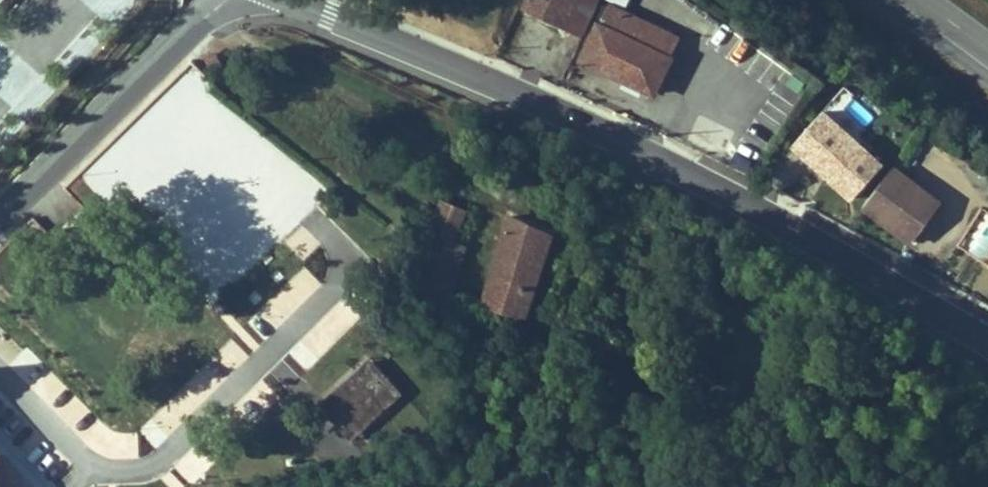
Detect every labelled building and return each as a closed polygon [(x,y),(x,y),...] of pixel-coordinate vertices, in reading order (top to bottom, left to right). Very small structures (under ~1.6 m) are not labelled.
[(523,6),(569,25),(579,0),(525,0),(523,6)] [(597,0),(579,0),(569,25),(584,31),(597,0)] [(621,0),(608,0),(596,24),(581,54),(620,72),(657,90),(676,52),(666,48),(676,27),(621,0)] [(789,142),(849,197),(887,155),(826,101),(789,142)] [(894,173),(863,212),(911,251),(943,212),(894,173)] [(513,205),(487,296),(526,315),(554,230),(513,205)] [(444,207),(434,235),(456,243),(466,216),(444,207)] [(467,247),(456,243),(434,235),(408,304),(470,322),(486,273),(461,263),(467,247)] [(407,405),(373,366),(320,413),(354,452),(407,405)] [(7,465),(5,467),(0,461),(0,486),(25,486),(7,465)]
